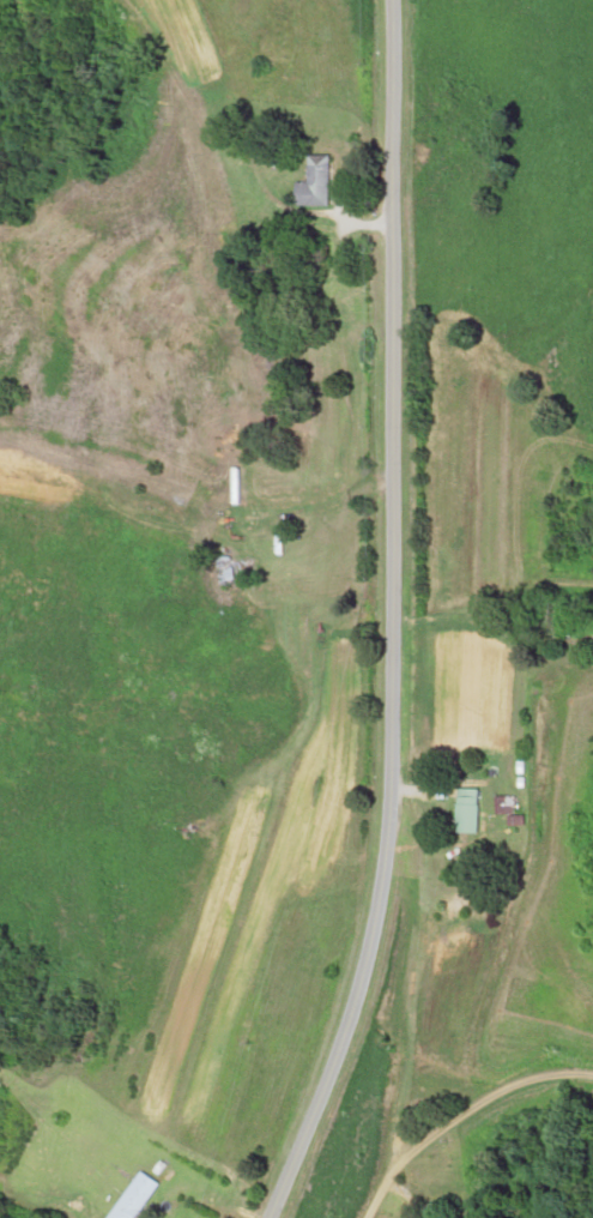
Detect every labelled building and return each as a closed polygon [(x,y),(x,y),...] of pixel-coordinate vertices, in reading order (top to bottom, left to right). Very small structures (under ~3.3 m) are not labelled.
[(338,154),(315,154),(315,182),(301,182),(301,204),(338,204),(338,154)] [(486,832),(486,788),(464,788),(464,832),(486,832)] [(163,1182),(143,1170),(116,1217),(143,1217),(163,1182)]
